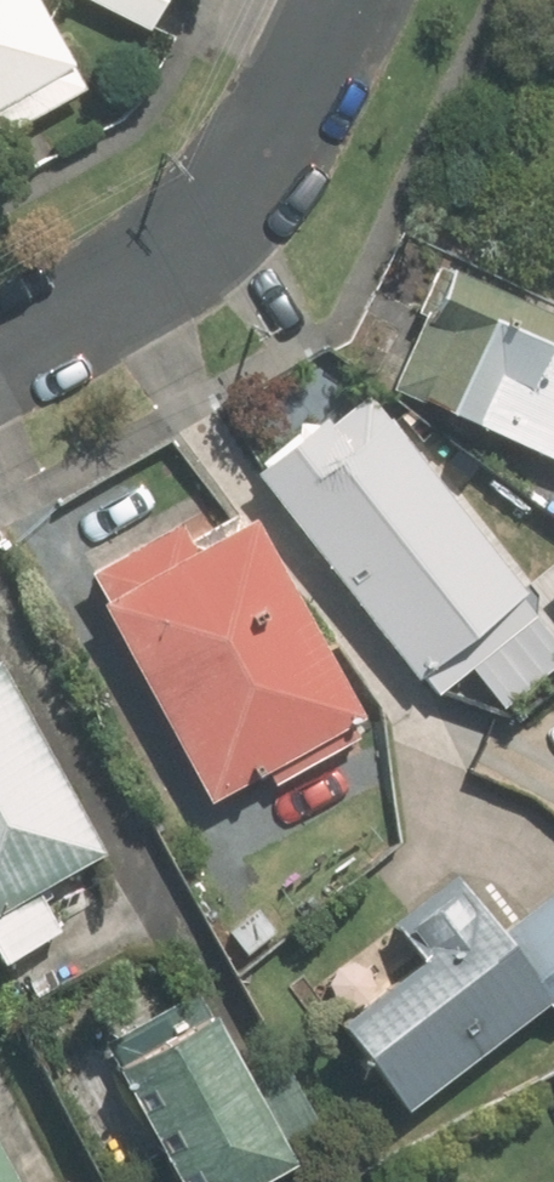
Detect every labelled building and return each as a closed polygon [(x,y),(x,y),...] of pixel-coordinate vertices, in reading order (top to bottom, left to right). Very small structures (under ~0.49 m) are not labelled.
[(74,62),(39,0),(0,0),(0,103),(74,62)] [(152,27),(165,0),(98,0),(152,27)] [(395,381),(553,457),(553,309),(453,261),(395,381)] [(326,413),(255,467),(415,675),(527,590),(383,402),(342,434),(326,413)] [(88,571),(206,799),(362,720),(258,518),(197,549),(184,522),(88,571)] [(57,918),(42,890),(104,855),(0,666),(0,949),(57,918)] [(340,1018),(407,1106),(550,997),(501,932),(457,875),(396,922),(422,956),(340,1018)] [(501,932),(550,997),(553,1002),(553,891),(501,932)] [(107,1036),(187,1181),(257,1181),(298,1159),(246,1066),(201,984),(107,1036)] [(279,1049),(246,1066),(298,1159),(331,1143),(279,1049)] [(0,1155),(0,1181),(15,1181),(0,1155)]
